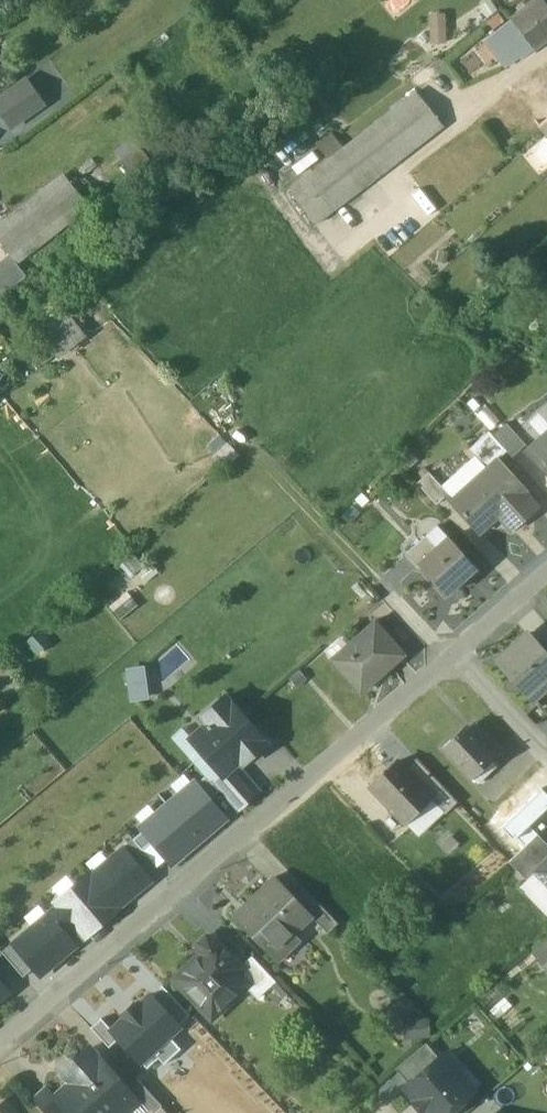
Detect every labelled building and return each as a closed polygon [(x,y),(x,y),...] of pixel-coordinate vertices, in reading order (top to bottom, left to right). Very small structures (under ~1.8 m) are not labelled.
[(510,19),(511,20),(503,26),(524,53),(526,55),(533,49),(535,51),(546,41),(546,5),(543,0),(535,0),(510,19)] [(446,11),(431,11),(431,41),(446,41),(446,11)] [(503,26),(486,39),(507,66),(524,53),(503,26)] [(532,78),(513,94),(539,125),(546,119),(546,97),(532,78)] [(0,97),(0,110),(12,126),(44,104),(26,79),(0,97)] [(416,92),(306,178),(333,213),(443,127),(416,92)] [(539,125),(546,136),(546,119),(539,125)] [(332,130),(317,141),(328,155),(343,144),(332,130)] [(537,147),(537,152),(544,162),(546,162),(546,139),(537,147)] [(0,226),(0,240),(10,255),(17,263),(92,205),(65,174),(0,226)] [(0,263),(0,297),(13,287),(27,276),(17,263),(10,255),(0,263)] [(59,356),(88,336),(71,311),(41,331),(59,356)] [(539,408),(540,410),(546,418),(546,401),(539,408)] [(500,420),(487,406),(477,415),(490,429),(500,420)] [(540,410),(528,421),(542,436),(546,432),(546,418),(540,410)] [(525,445),(506,423),(493,435),(508,451),(513,456),(525,445)] [(489,430),(470,448),(477,455),(488,467),(497,458),(498,459),(508,451),(493,435),(489,430)] [(526,451),(546,475),(546,432),(542,436),(526,451)] [(429,471),(411,452),(401,462),(418,481),(429,471)] [(477,455),(443,486),(448,493),(453,499),(488,467),(477,455)] [(488,467),(453,499),(464,511),(462,512),(480,532),(508,507),(521,521),(537,506),(526,494),(528,492),(498,459),(497,458),(488,467)] [(443,486),(429,471),(418,481),(417,482),(437,503),(448,493),(443,486)] [(437,548),(420,564),(421,565),(448,594),(465,578),(463,575),(475,564),(438,524),(426,536),(437,548)] [(426,536),(406,553),(419,567),(421,565),(420,564),(437,548),(426,536)] [(130,555),(116,567),(126,579),(140,567),(130,555)] [(114,566),(91,586),(97,594),(120,574),(114,566)] [(137,606),(130,598),(114,612),(120,620),(137,606)] [(332,658),(331,659),(355,686),(384,661),(389,668),(405,654),(376,620),(348,644),(332,658)] [(39,631),(27,643),(39,655),(51,643),(39,631)] [(526,635),(497,662),(527,695),(546,676),(546,657),(526,635)] [(337,641),(326,651),(332,658),(348,644),(344,639),(339,643),(337,641)] [(0,670),(0,694),(4,699),(21,686),(5,666),(0,670)] [(130,700),(148,698),(144,666),(126,668),(130,700)] [(289,680),(296,688),(307,679),(299,671),(289,680)] [(265,700),(273,710),(288,698),(281,688),(265,700)] [(243,763),(266,743),(226,697),(203,716),(208,723),(191,738),(223,775),(235,765),(241,760),(243,763)] [(479,728),(473,733),(465,725),(443,747),(471,777),(472,776),(486,762),(499,750),(479,728)] [(411,778),(396,762),(369,787),(404,824),(431,798),(411,778)] [(486,762),(472,776),(478,782),(492,769),(486,762)] [(259,792),(235,765),(223,775),(214,783),(237,810),(259,792)] [(458,801),(424,766),(411,778),(431,798),(445,813),(458,801)] [(197,784),(210,800),(220,791),(207,776),(197,784)] [(210,800),(197,784),(195,782),(168,805),(199,842),(227,820),(210,800)] [(513,839),(516,837),(529,825),(546,807),(546,794),(542,788),(501,827),(513,839)] [(168,805),(141,828),(144,830),(153,842),(172,864),(181,856),(182,857),(199,842),(168,805)] [(538,834),(529,825),(516,837),(525,846),(538,834)] [(143,850),(153,842),(144,830),(133,839),(143,850)] [(538,834),(525,846),(509,861),(527,879),(535,871),(534,870),(546,857),(546,843),(538,834)] [(124,849),(144,873),(154,864),(143,850),(133,839),(123,848),(124,849)] [(60,906),(15,943),(35,967),(41,974),(75,946),(63,930),(73,922),(85,937),(120,908),(119,907),(150,880),(144,873),(124,849),(93,875),(91,873),(56,902),(60,906)] [(534,870),(535,871),(546,883),(546,857),(534,870)] [(274,877),(233,917),(276,962),(298,941),(284,926),(303,908),(274,877)] [(317,903),(307,912),(327,933),(336,924),(317,903)] [(241,967),(213,937),(206,936),(198,943),(198,951),(201,954),(174,979),(203,1009),(217,996),(225,1005),(245,987),(246,985),(236,974),(242,968),(241,967)] [(531,953),(542,965),(546,960),(546,939),(531,953)] [(23,977),(35,967),(15,943),(14,942),(2,952),(3,954),(23,977)] [(276,981),(252,956),(241,967),(242,968),(236,974),(246,985),(245,987),(257,999),(276,981)] [(151,997),(178,1026),(190,1015),(163,986),(151,997)] [(417,1041),(435,1024),(401,990),(384,1007),(417,1041)] [(147,1068),(159,1058),(164,1064),(181,1049),(169,1036),(179,1027),(178,1026),(151,997),(149,995),(137,1006),(134,1003),(121,1015),(125,1019),(112,1030),(119,1038),(147,1068)] [(109,1047),(119,1038),(112,1030),(102,1019),(92,1029),(109,1047)] [(426,1043),(396,1068),(409,1083),(439,1057),(426,1043)] [(90,1047),(71,1064),(80,1074),(54,1096),(65,1109),(68,1112),(126,1112),(137,1104),(138,1102),(126,1088),(90,1047)] [(405,1086),(416,1099),(414,1101),(423,1112),(425,1110),(427,1112),(447,1112),(474,1090),(443,1054),(439,1057),(409,1083),(405,1086)] [(137,1078),(126,1088),(138,1102),(137,1104),(145,1112),(154,1112),(162,1105),(137,1078)] [(33,1098),(46,1112),(61,1112),(65,1109),(54,1096),(46,1087),(33,1098)]
